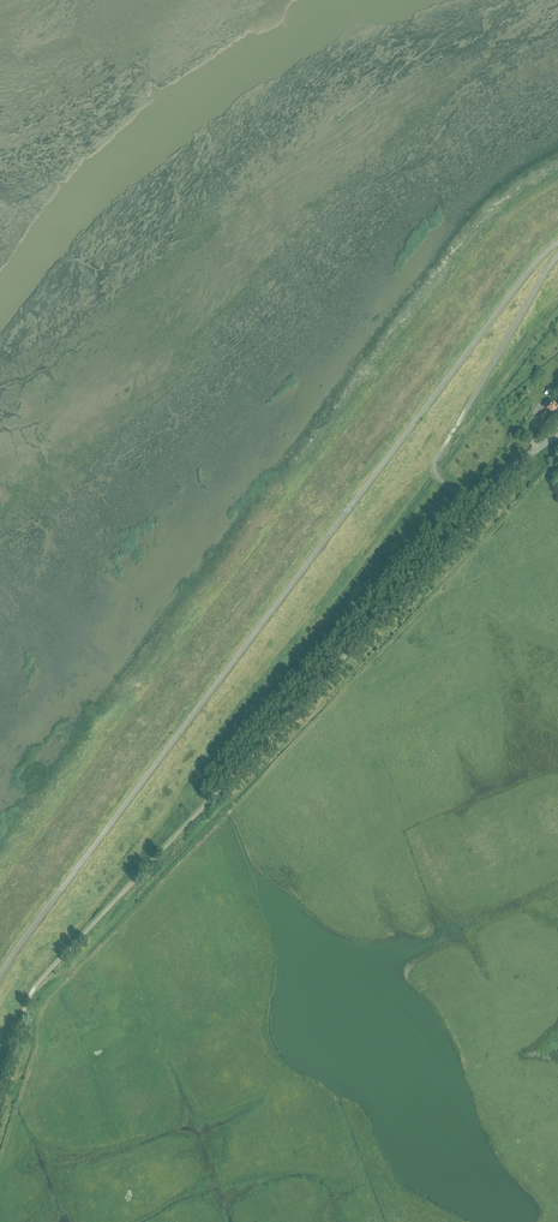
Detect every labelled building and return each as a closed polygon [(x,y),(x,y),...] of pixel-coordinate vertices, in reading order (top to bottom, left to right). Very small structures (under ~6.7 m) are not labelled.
[(542,407),(546,410),(552,416),(553,417),(555,415),(557,419),(557,408),(552,403),(549,400),(542,407)] [(544,412),(539,417),(543,420),(547,416),(544,412)]
